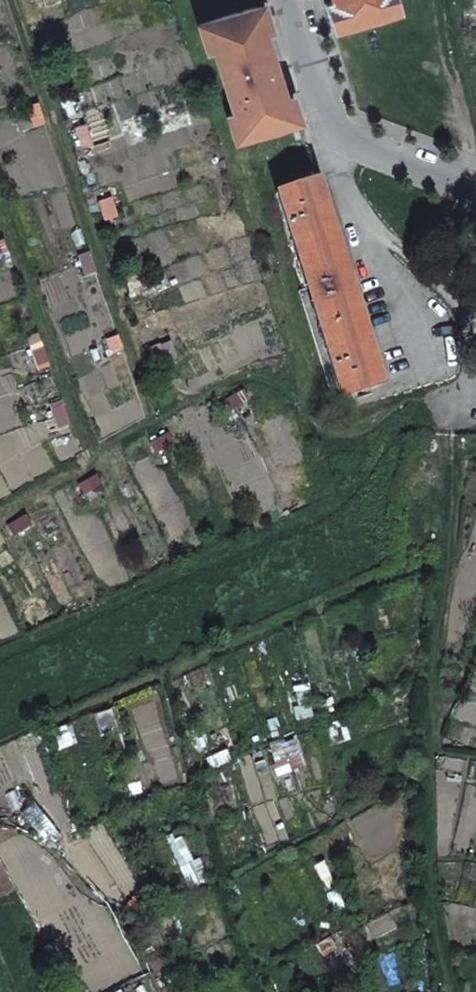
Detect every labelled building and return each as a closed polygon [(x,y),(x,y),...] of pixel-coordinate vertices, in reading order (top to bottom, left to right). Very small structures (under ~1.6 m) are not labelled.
[(395,11),(392,0),(330,0),(330,1),(323,3),(332,30),(395,11)] [(269,32),(260,5),(198,25),(206,51),(212,49),(233,114),(227,115),(235,142),(298,123),(289,96),(283,98),(262,34),(269,32)] [(275,194),(341,396),(382,382),(316,180),(275,194)]
